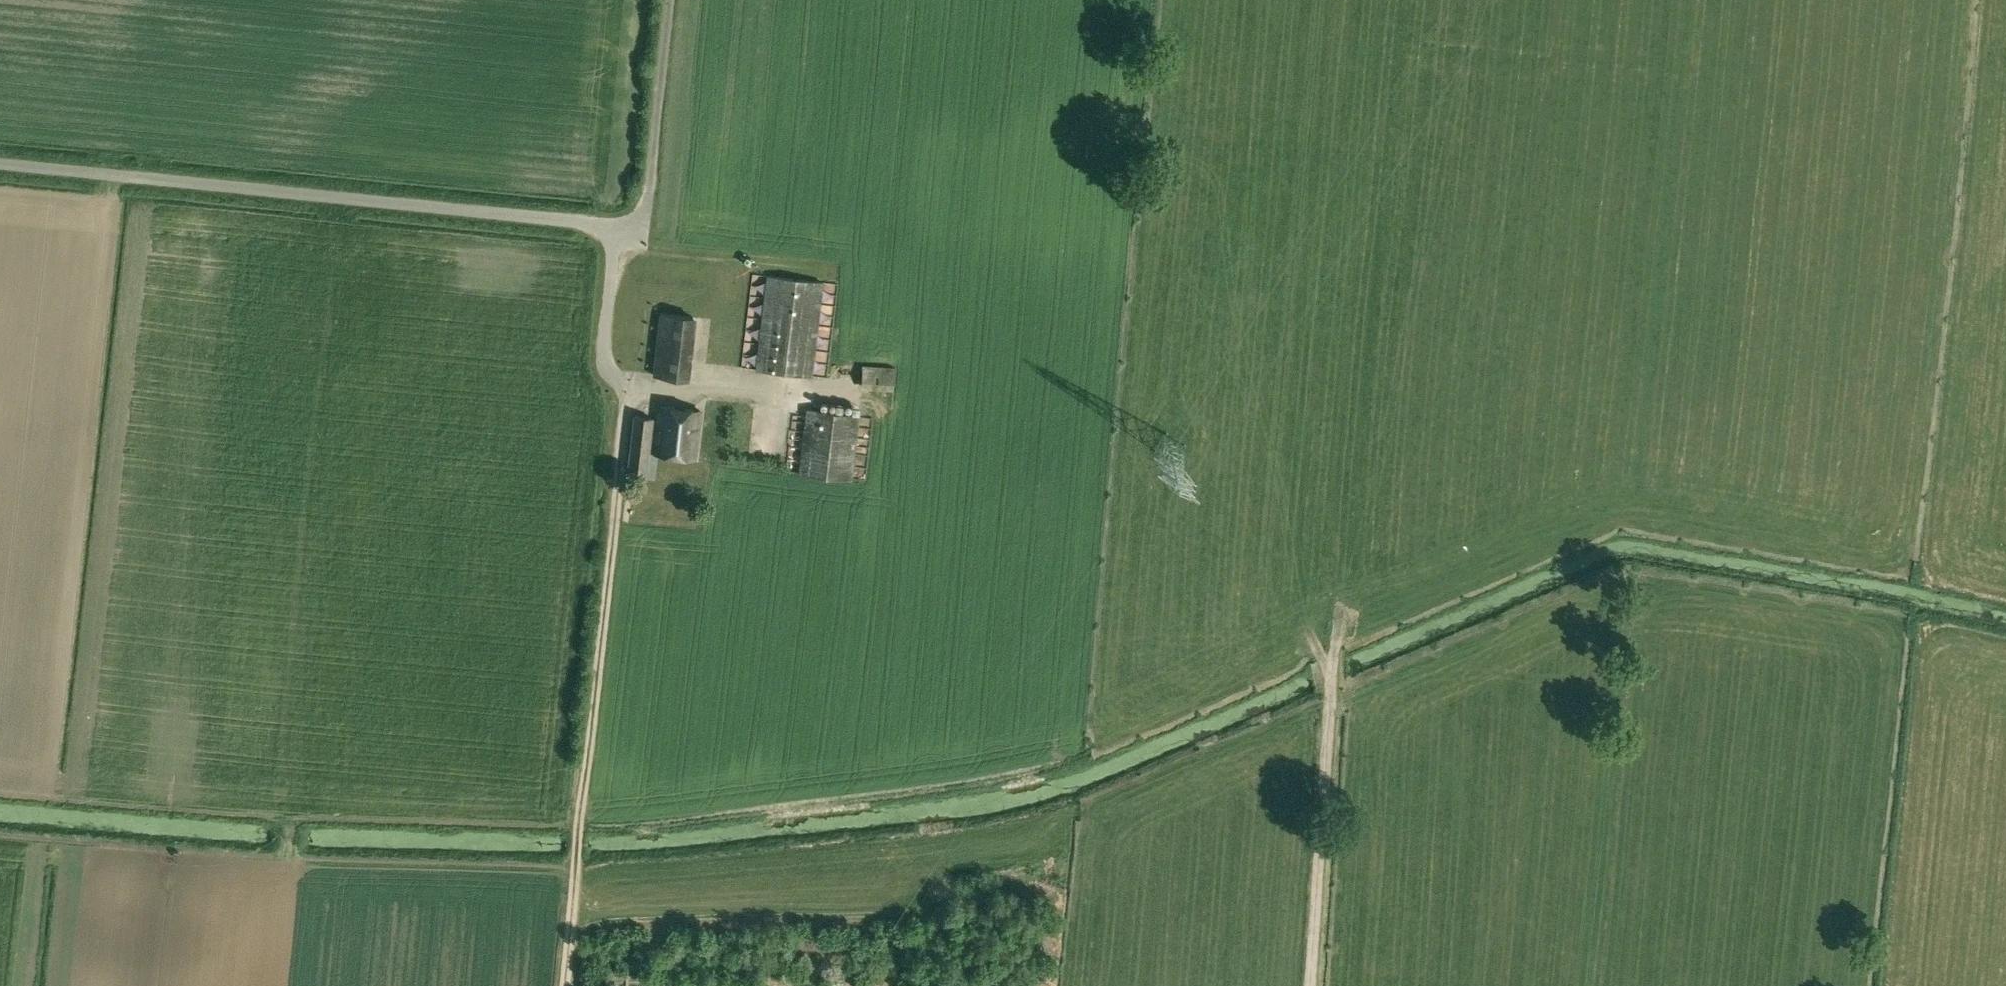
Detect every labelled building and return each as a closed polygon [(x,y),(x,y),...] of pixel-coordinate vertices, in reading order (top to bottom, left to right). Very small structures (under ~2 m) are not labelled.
[(760,275),(750,369),(813,377),(824,282),(760,275)] [(661,312),(655,376),(690,380),(698,317),(661,312)] [(863,366),(862,387),(894,388),(895,367),(863,366)] [(695,458),(700,410),(661,406),(656,454),(695,458)] [(800,474),(853,481),(860,415),(807,410),(800,474)] [(630,451),(650,453),(654,417),(634,415),(630,451)]
